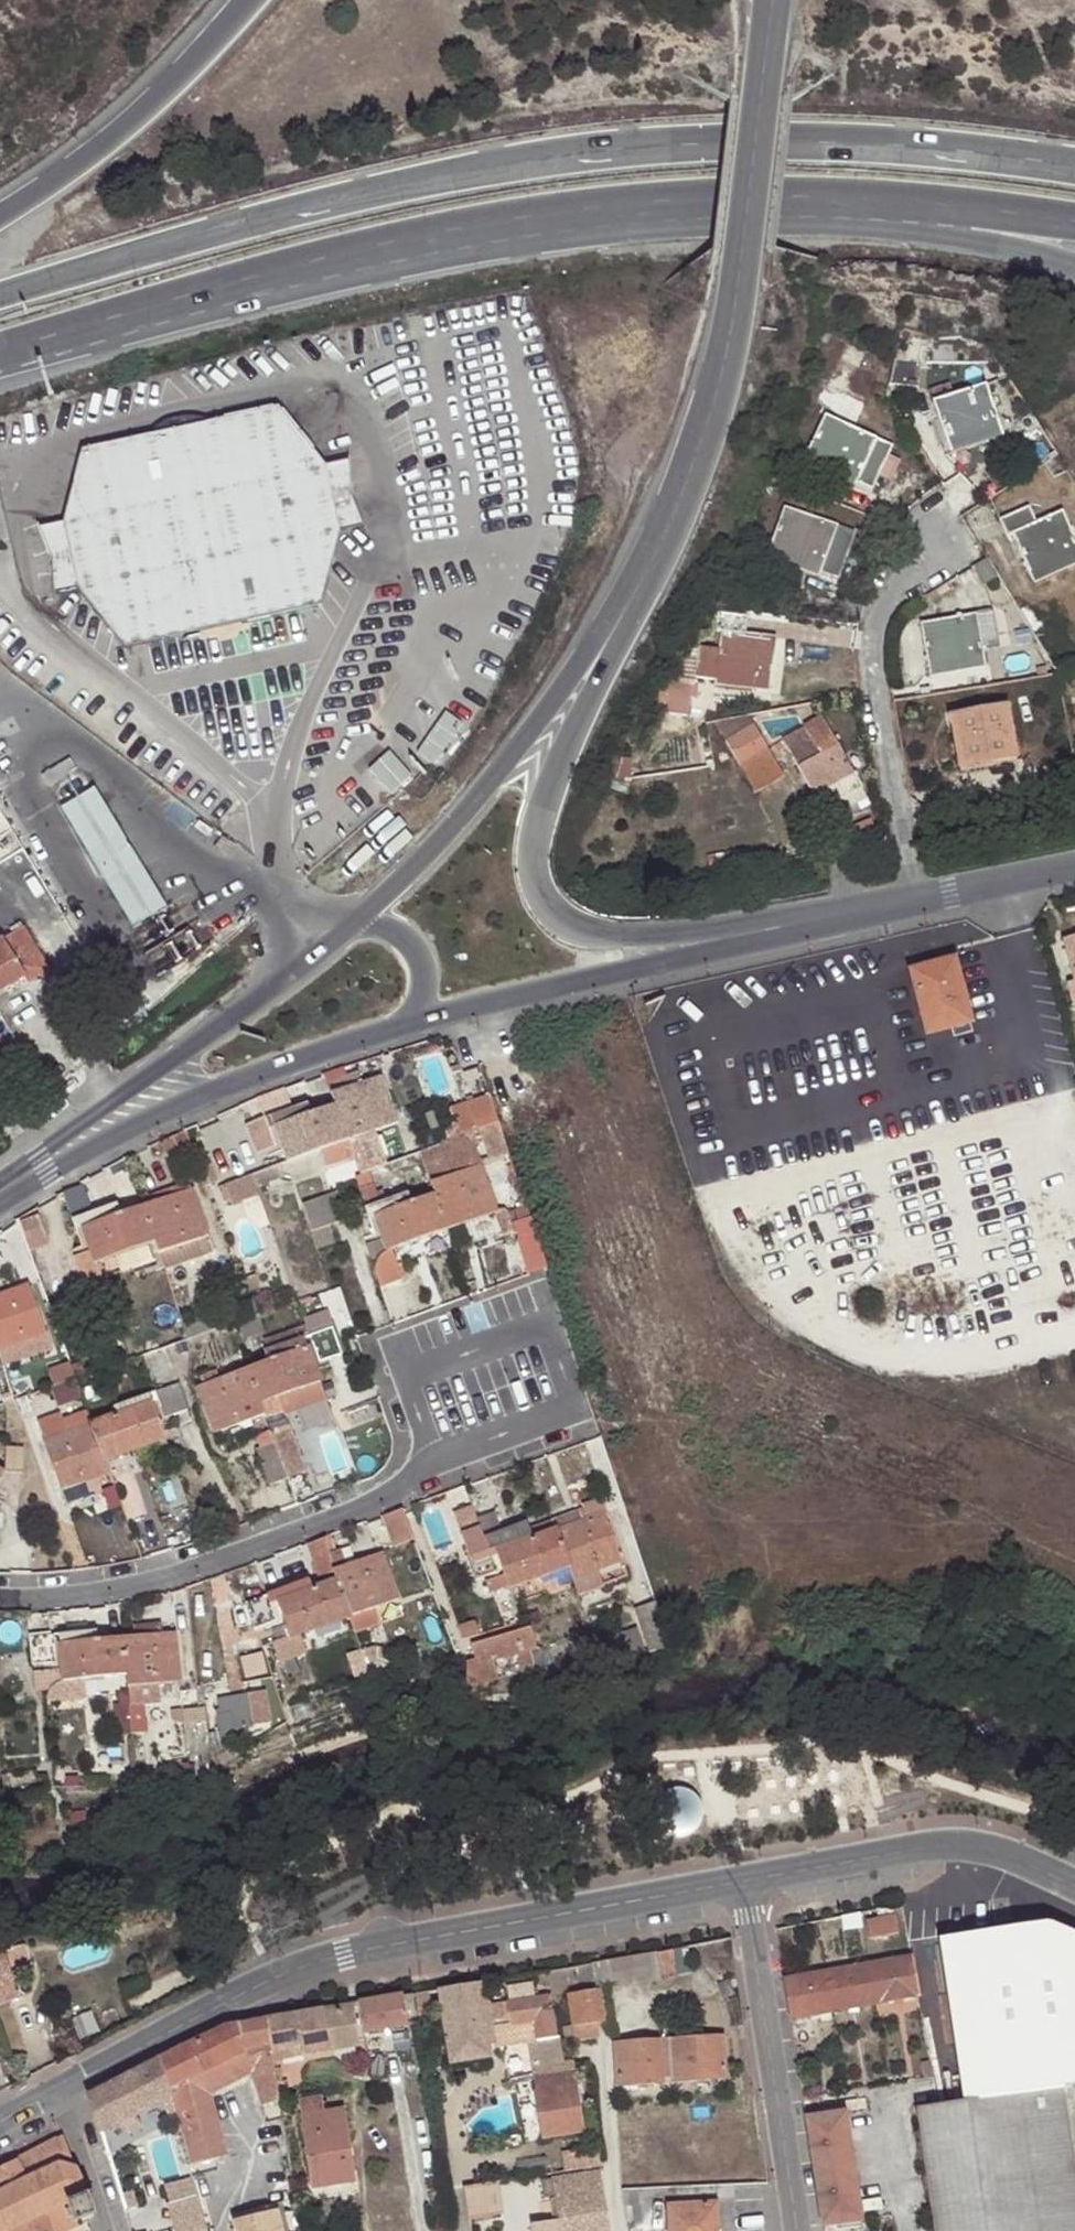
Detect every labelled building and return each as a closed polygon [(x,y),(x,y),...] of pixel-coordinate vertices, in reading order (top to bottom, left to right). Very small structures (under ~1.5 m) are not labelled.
[(936,405),(947,445),(982,434),(985,443),(1003,437),(987,389),(936,405)] [(149,439),(84,453),(64,523),(40,528),(53,561),(54,598),(78,590),(125,648),(198,632),(244,622),(320,607),(339,534),(363,527),(351,497),(349,463),(325,468),(280,413),(215,426),(149,439)] [(149,439),(215,426),(215,425),(201,418),(183,416),(174,418),(163,424),(154,432),(149,439)] [(840,471),(838,478),(853,485),(856,480),(874,488),(892,448),(824,418),(805,456),(840,471)] [(982,434),(947,445),(950,453),(985,443),(982,434)] [(802,463),(838,478),(840,471),(805,456),(802,463)] [(805,562),(804,568),(821,574),(824,570),(839,576),(853,533),(785,508),(771,548),(805,562)] [(1031,574),(1061,561),(1064,568),(1074,564),(1074,549),(1061,515),(1038,524),(1030,508),(1000,521),(1007,538),(1013,536),(1031,574)] [(768,555),(804,568),(805,562),(771,548),(768,555)] [(1061,561),(1031,574),(1034,582),(1064,568),(1061,561)] [(753,680),(754,688),(769,690),(774,640),(746,636),(748,618),(718,614),(716,632),(721,633),(715,676),(753,680)] [(967,664),(969,670),(986,667),(985,651),(1000,648),(995,615),(922,627),(930,669),(967,664)] [(198,632),(200,643),(246,633),(244,622),(198,632)] [(931,677),(969,670),(967,664),(930,669),(931,677)] [(715,683),(754,688),(753,680),(715,676),(715,683)] [(690,708),(692,687),(667,682),(664,704),(690,708)] [(988,756),(990,763),(1017,757),(1008,709),(947,720),(955,762),(988,756)] [(755,727),(749,717),(717,722),(728,742),(755,727)] [(863,788),(822,720),(784,742),(825,810),(863,788)] [(755,727),(728,742),(743,768),(760,756),(756,729),(755,727)] [(768,752),(756,729),(760,756),(768,752)] [(760,756),(766,787),(782,779),(768,752),(760,756)] [(756,792),(766,787),(760,756),(743,768),(756,792)] [(991,773),(990,763),(988,756),(955,762),(959,777),(991,773)] [(49,780),(76,825),(99,812),(72,767),(49,780)] [(93,853),(116,839),(119,838),(110,823),(111,823),(102,809),(99,812),(76,825),(73,827),(81,841),(82,841),(90,855),(93,853)] [(93,853),(135,926),(159,911),(116,839),(93,853)] [(24,979),(12,956),(33,944),(24,928),(0,941),(0,993),(24,979)] [(1064,942),(1074,982),(1074,939),(1064,942)] [(12,956),(24,979),(28,986),(50,974),(33,944),(12,956)] [(954,960),(911,972),(918,999),(903,1002),(911,1035),(927,1030),(928,1036),(972,1025),(954,960)] [(333,1083),(337,1092),(362,1084),(358,1073),(333,1083)] [(337,1092),(332,1094),(336,1107),(313,1115),(309,1105),(281,1116),(266,1121),(277,1149),(282,1146),(289,1163),(350,1142),(376,1132),(397,1124),(380,1076),(362,1084),(337,1092)] [(292,1105),(286,1089),(282,1090),(274,1094),(259,1101),(265,1119),(266,1121),(281,1116),(278,1110),(292,1105)] [(500,1123),(491,1096),(468,1104),(478,1131),(500,1123)] [(478,1131),(468,1104),(451,1110),(460,1137),(470,1134),(478,1131)] [(266,1121),(265,1119),(246,1125),(257,1155),(277,1149),(266,1121)] [(508,1147),(500,1123),(478,1131),(470,1134),(472,1141),(489,1135),(494,1152),(508,1147)] [(376,1132),(350,1142),(355,1159),(363,1156),(383,1149),(376,1132)] [(473,1142),(472,1141),(470,1134),(460,1137),(420,1153),(423,1163),(473,1142)] [(423,1163),(431,1184),(481,1167),(473,1142),(423,1163)] [(370,1174),(363,1156),(355,1159),(361,1177),(370,1174)] [(252,1176),(257,1189),(281,1179),(278,1167),(252,1176)] [(408,1195),(382,1205),(367,1210),(378,1241),(382,1240),(387,1253),(392,1251),(428,1239),(447,1232),(498,1215),(481,1167),(431,1184),(435,1196),(411,1204),(408,1195)] [(370,1174),(361,1177),(356,1178),(358,1187),(367,1210),(382,1205),(370,1174)] [(85,1186),(64,1194),(74,1223),(97,1215),(85,1186)] [(97,1215),(74,1223),(85,1254),(92,1251),(97,1264),(156,1243),(160,1255),(210,1237),(193,1189),(144,1207),(120,1216),(116,1207),(97,1215)] [(303,1206),(317,1251),(336,1244),(328,1226),(349,1220),(339,1193),(303,1206)] [(520,1220),(530,1272),(549,1268),(538,1217),(520,1220)] [(434,1254),(453,1247),(447,1232),(428,1239),(434,1254)] [(216,1253),(210,1237),(160,1255),(166,1271),(216,1253)] [(371,1261),(378,1258),(381,1255),(387,1253),(382,1240),(378,1241),(365,1245),(371,1261)] [(85,1288),(103,1282),(97,1264),(92,1251),(85,1254),(75,1258),(85,1288)] [(392,1251),(387,1253),(381,1255),(379,1260),(378,1262),(378,1265),(377,1268),(377,1271),(378,1276),(381,1287),(404,1280),(392,1251)] [(48,1335),(29,1285),(0,1296),(0,1352),(48,1335)] [(189,1341),(190,1341),(219,1330),(214,1315),(183,1325),(189,1341)] [(251,1319),(238,1324),(244,1341),(265,1333),(259,1316),(251,1319)] [(333,1330),(312,1337),(321,1362),(342,1355),(333,1330)] [(268,1353),(300,1342),(296,1331),(263,1343),(268,1353)] [(4,1369),(53,1351),(48,1335),(0,1352),(0,1355),(4,1369)] [(288,1395),(321,1383),(316,1371),(324,1369),(321,1362),(312,1337),(300,1342),(268,1353),(264,1354),(268,1362),(253,1367),(198,1387),(215,1435),(265,1417),(261,1404),(270,1401),(278,1398),(288,1395)] [(76,1381),(69,1363),(48,1371),(55,1388),(76,1381)] [(55,1388),(52,1389),(59,1408),(83,1399),(76,1381),(55,1388)] [(294,1413),(328,1401),(321,1383),(288,1395),(294,1413)] [(157,1393),(165,1418),(190,1411),(180,1384),(157,1393)] [(61,1490),(111,1472),(107,1462),(156,1444),(166,1440),(162,1426),(169,1425),(165,1418),(157,1393),(115,1408),(119,1416),(92,1426),(64,1436),(47,1442),(44,1443),(61,1490)] [(286,1417),(294,1413),(288,1395),(278,1398),(284,1413),(285,1413),(286,1417)] [(275,1442),(288,1479),(308,1472),(286,1417),(285,1413),(284,1413),(276,1416),(270,1401),(261,1404),(265,1417),(275,1442)] [(42,1432),(47,1442),(64,1436),(60,1426),(42,1432)] [(163,1460),(172,1457),(166,1440),(156,1444),(163,1460)] [(270,1485),(288,1479),(275,1442),(257,1448),(270,1485)] [(6,1448),(6,1473),(24,1473),(25,1449),(6,1448)] [(585,1511),(553,1521),(555,1529),(605,1512),(600,1498),(582,1504),(585,1511)] [(404,1508),(382,1516),(393,1547),(415,1540),(404,1508)] [(509,1586),(510,1588),(569,1567),(572,1576),(598,1568),(621,1560),(605,1512),(555,1529),(533,1537),(531,1529),(528,1530),(486,1544),(495,1571),(497,1576),(504,1574),(509,1586)] [(493,1513),(477,1519),(480,1528),(486,1544),(528,1530),(526,1524),(500,1533),(493,1513)] [(555,1529),(553,1521),(531,1529),(533,1537),(555,1529)] [(486,1544),(480,1528),(462,1535),(477,1578),(495,1571),(486,1544)] [(331,1534),(325,1536),(327,1539),(329,1553),(337,1551),(331,1534)] [(319,1577),(333,1572),(329,1553),(327,1539),(307,1545),(319,1577)] [(329,1553),(333,1572),(346,1566),(340,1550),(337,1551),(329,1553)] [(311,1579),(267,1595),(268,1598),(277,1622),(279,1628),(284,1625),(289,1638),(295,1636),(349,1617),(373,1608),(398,1600),(381,1553),(346,1566),(333,1572),(337,1581),(315,1589),(311,1579)] [(598,1568),(572,1576),(578,1593),(603,1584),(598,1568)] [(489,1593),(509,1586),(504,1574),(497,1576),(485,1581),(489,1593)] [(277,1622),(268,1598),(252,1604),(261,1627),(277,1622)] [(653,1651),(670,1645),(655,1602),(635,1610),(647,1644),(650,1643),(653,1651)] [(373,1608),(349,1617),(356,1633),(380,1625),(373,1608)] [(136,1636),(158,1634),(156,1623),(135,1626),(136,1636)] [(273,1629),(278,1642),(289,1638),(284,1625),(279,1628),(273,1629)] [(536,1646),(530,1627),(471,1646),(479,1670),(496,1666),(493,1658),(531,1648),(536,1646)] [(595,1643),(603,1666),(644,1652),(636,1629),(595,1643)] [(96,1630),(52,1635),(54,1662),(55,1670),(64,1669),(65,1682),(127,1675),(128,1688),(180,1683),(175,1632),(158,1634),(136,1636),(123,1638),(97,1640),(96,1630)] [(54,1662),(52,1635),(32,1637),(35,1665),(54,1662)] [(278,1642),(274,1643),(275,1647),(279,1651),(283,1654),(287,1655),(291,1655),(295,1654),(298,1653),(301,1652),(295,1636),(289,1638),(278,1642)] [(531,1648),(533,1668),(546,1667),(544,1651),(536,1646),(531,1648)] [(366,1663),(372,1680),(395,1673),(400,1671),(393,1648),(384,1652),(382,1648),(374,1647),(362,1652),(366,1663)] [(354,1667),(358,1684),(372,1680),(366,1663),(354,1667)] [(534,1687),(548,1684),(546,1667),(533,1668),(534,1687)] [(219,1733),(234,1730),(267,1725),(262,1692),(218,1699),(222,1715),(217,1716),(219,1733)] [(188,1758),(210,1755),(207,1735),(205,1720),(200,1722),(184,1725),(188,1758)] [(207,1735),(210,1755),(227,1750),(237,1748),(234,1730),(219,1733),(207,1735)] [(2,1786),(3,1799),(12,1797),(11,1784),(2,1786)] [(948,1916),(945,1902),(927,1906),(929,1919),(948,1916)] [(889,1913),(867,1917),(870,1939),(894,1936),(889,1913)] [(21,1998),(4,1953),(15,1949),(10,1939),(0,1943),(0,2006),(21,1998)] [(996,1941),(953,1949),(961,1990),(1004,1983),(996,1941)] [(961,1990),(953,1949),(912,1957),(919,1998),(961,1990)] [(678,1977),(673,1950),(650,1954),(628,1958),(632,1983),(636,1982),(637,1986),(652,1985),(652,1980),(659,1980),(658,1984),(673,1981),(675,1977),(678,1977)] [(919,1998),(912,1957),(868,1965),(875,2005),(919,1998)] [(632,1983),(628,1958),(612,1961),(618,1986),(632,1983)] [(595,1964),(577,1967),(579,1982),(593,1979),(618,1986),(612,1961),(595,1964)] [(868,1965),(825,1972),(832,2012),(875,2005),(868,1965)] [(564,1969),(551,1971),(554,1994),(568,1992),(564,1969)] [(832,2012),(825,1972),(785,1979),(792,2019),(809,2016),(832,2012)] [(730,1981),(718,1986),(724,1999),(736,1995),(730,1981)] [(485,1982),(441,1989),(451,2063),(488,2058),(492,2057),(490,2046),(488,2038),(495,2038),(493,2024),(490,2024),(486,1993),(485,1982)] [(601,1988),(568,1994),(575,2040),(601,2037),(598,2022),(607,2021),(601,1988)] [(534,2021),(537,2041),(559,2037),(552,1995),(537,1998),(536,1989),(514,1991),(516,1997),(509,1997),(509,2002),(507,2002),(510,2026),(534,2021)] [(413,1994),(357,2003),(363,2034),(366,2033),(368,2036),(378,2034),(378,2031),(391,2029),(393,2033),(402,2031),(404,2026),(419,2025),(416,2014),(413,1994)] [(342,2005),(267,2018),(272,2050),(303,2045),(306,2055),(361,2046),(354,2004),(342,2005)] [(419,2025),(419,2026),(433,2024),(430,2011),(416,2014),(419,2025)] [(813,2037),(809,2016),(792,2019),(796,2040),(813,2037)] [(192,2165),(230,2155),(224,2135),(214,2138),(203,2099),(209,2087),(226,2080),(229,2087),(251,2076),(255,2092),(278,2084),(276,2076),(274,2061),(272,2050),(267,2018),(225,2026),(210,2033),(160,2059),(172,2096),(186,2148),(192,2165)] [(661,2040),(641,2042),(645,2070),(617,2074),(618,2086),(727,2078),(724,2036),(671,2039),(670,2028),(661,2029),(661,2040)] [(525,2042),(531,2078),(534,2078),(568,2072),(566,2061),(562,2036),(559,2037),(537,2041),(525,2042)] [(645,2070),(641,2042),(615,2043),(617,2074),(645,2070)] [(303,2045),(272,2050),(274,2061),(306,2055),(303,2045)] [(488,2058),(451,2063),(452,2072),(490,2067),(488,2058)] [(160,2059),(90,2095),(101,2133),(132,2117),(140,2113),(164,2100),(172,2096),(160,2059)] [(585,2131),(574,2061),(566,2061),(568,2072),(534,2078),(543,2138),(585,2131)] [(214,2138),(224,2135),(212,2095),(229,2087),(226,2080),(209,2087),(203,2099),(214,2138)] [(278,2084),(255,2092),(258,2100),(279,2092),(278,2084)] [(803,2087),(804,2098),(816,2095),(814,2085),(803,2087)] [(917,2109),(935,2230),(1074,2230),(1074,2171),(1063,2087),(917,2109)] [(322,2095),(299,2099),(302,2114),(299,2114),(311,2190),(338,2186),(337,2178),(355,2175),(345,2108),(325,2111),(322,2095)] [(169,2116),(164,2100),(140,2113),(143,2124),(169,2116)] [(862,2221),(845,2116),(845,2112),(807,2119),(824,2227),(862,2221)] [(132,2117),(101,2133),(106,2147),(137,2131),(132,2117)] [(0,2167),(0,2230),(61,2230),(96,2215),(86,2190),(70,2156),(64,2134),(0,2167)] [(565,2171),(599,2165),(602,2165),(598,2146),(561,2152),(565,2171)] [(192,2165),(186,2148),(112,2168),(119,2189),(193,2169),(192,2165)] [(128,2217),(201,2196),(193,2169),(119,2189),(128,2217)] [(604,2189),(601,2171),(541,2180),(544,2199),(550,2198),(556,2197),(561,2220),(554,2221),(530,2224),(532,2230),(611,2230),(607,2209),(604,2189)] [(357,2182),(355,2175),(337,2178),(338,2186),(357,2182)] [(463,2186),(469,2220),(505,2215),(499,2181),(463,2186)] [(550,2198),(554,2221),(561,2220),(556,2197),(550,2198)] [(719,2201),(667,2204),(669,2230),(720,2230),(719,2201)] [(236,2230),(282,2230),(277,2209),(233,2220),(236,2230)]
